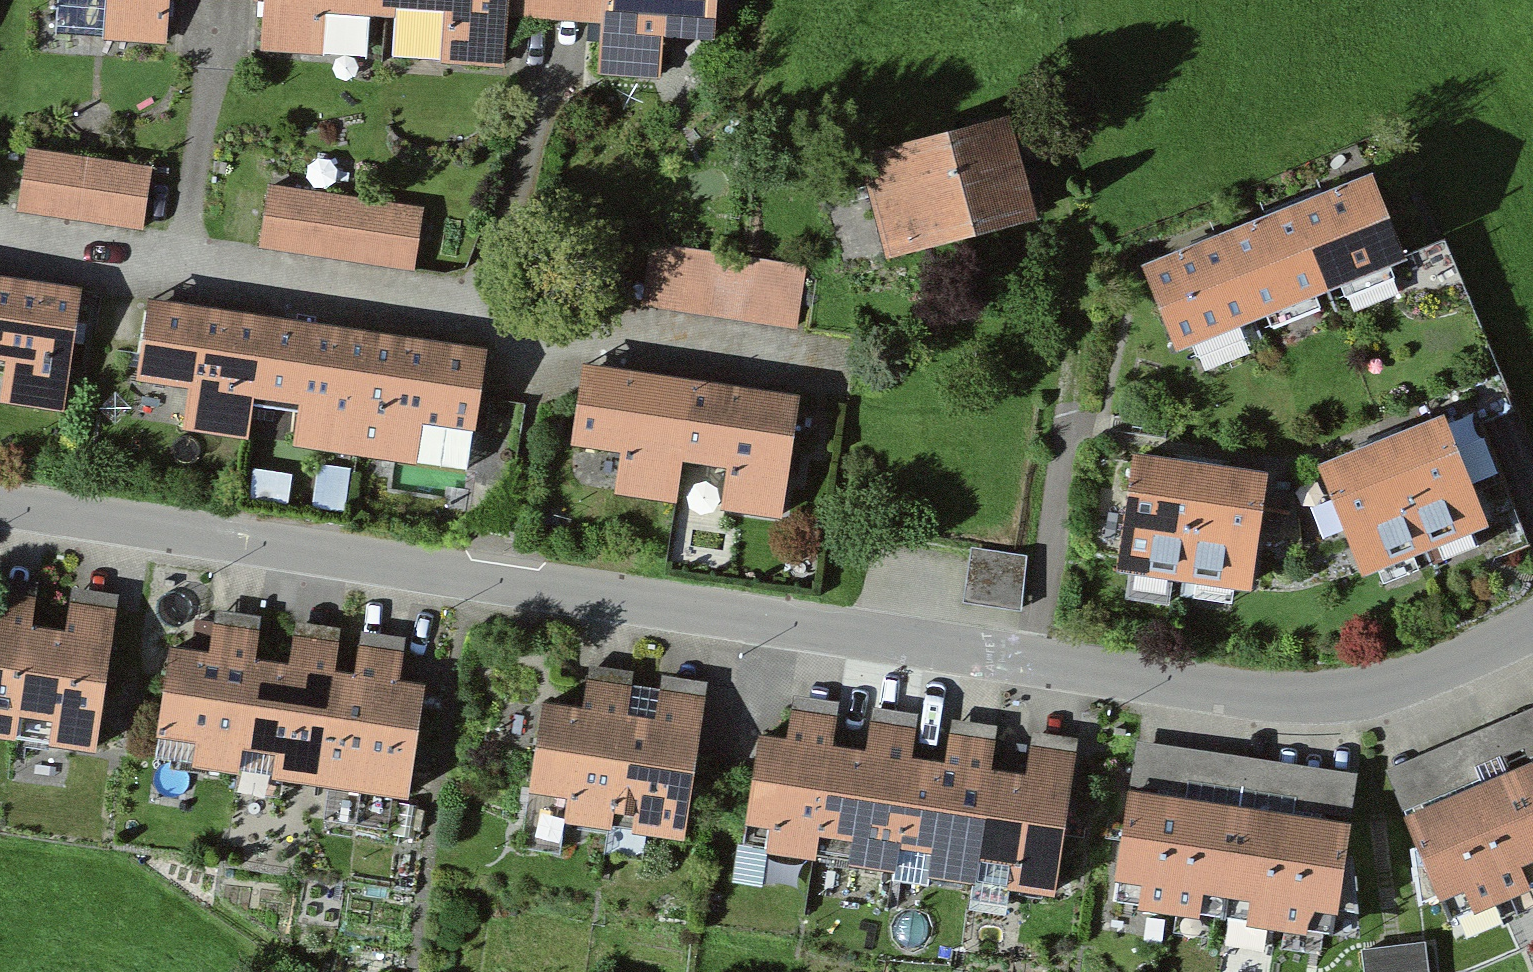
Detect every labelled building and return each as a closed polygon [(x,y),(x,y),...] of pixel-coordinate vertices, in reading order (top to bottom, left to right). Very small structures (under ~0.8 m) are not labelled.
[(55,44),(175,52),(179,0),(58,0),(55,44)] [(382,0),(262,0),(258,58),(378,66),(382,0)] [(378,66),(498,74),(502,15),(543,18),(544,0),(383,0),(378,66)] [(717,0),(544,0),(543,18),(585,21),(580,80),(661,85),(664,38),(714,42),(717,0)] [(1007,121),(862,160),(890,262),(1035,222),(1007,121)] [(57,159),(26,155),(18,211),(49,215),(57,159)] [(89,163),(58,159),(50,215),(81,220),(89,163)] [(121,168),(90,163),(82,220),(113,224),(121,168)] [(153,172),(122,168),(114,224),(145,229),(153,172)] [(1367,179),(1293,209),(1327,292),(1401,262),(1367,179)] [(298,192),(266,188),(258,244),(289,248),(298,192)] [(329,196),(298,192),(290,248),(321,253),(329,196)] [(393,205),(330,196),(322,253),(385,262),(393,205)] [(425,210),(394,205),(386,262),(417,266),(425,210)] [(1292,210),(1219,240),(1252,323),(1326,293),(1292,210)] [(1218,241),(1144,271),(1178,354),(1251,324),(1218,241)] [(695,253),(649,246),(641,303),(687,309),(695,253)] [(741,259),(695,253),(687,309),(733,316),(741,259)] [(805,268),(742,259),(734,316),(798,325),(805,268)] [(64,412),(81,298),(0,286),(0,363),(7,364),(1,403),(64,412)] [(183,431),(246,440),(252,402),(262,325),(149,309),(138,384),(189,392),(183,431)] [(298,448),(360,457),(377,342),(262,325),(252,402),(303,409),(298,448)] [(360,457),(471,473),(488,359),(377,342),(360,457)] [(616,492),(679,501),(685,464),(696,387),(584,370),(582,370),(571,446),(622,453),(616,492)] [(696,387),(685,464),(727,470),(721,508),(782,517),(800,403),(696,387)] [(1447,422),(1383,447),(1426,553),(1490,528),(1447,422)] [(1383,448),(1319,473),(1361,579),(1425,554),(1383,448)] [(1201,471),(1133,461),(1116,575),(1126,576),(1124,595),(1173,602),(1175,582),(1185,584),(1201,471)] [(1270,481),(1202,471),(1186,584),(1254,594),(1270,481)] [(967,598),(1023,608),(1034,553),(977,542),(967,598)] [(9,739),(25,632),(30,595),(0,591),(0,737),(9,739)] [(65,639),(25,634),(9,739),(96,751),(112,645),(118,608),(70,601),(65,639)] [(207,660),(167,654),(151,759),(239,772),(254,666),(260,629),(213,622),(207,660)] [(294,673),(254,667),(239,772),(326,785),(341,679),(347,642),(300,635),(294,673)] [(367,792),(389,648),(360,644),(355,681),(341,679),(326,785),(367,792)] [(416,652),(389,648),(367,792),(414,799),(429,694),(410,691),(416,652)] [(589,714),(544,707),(528,811),(610,823),(626,718),(631,686),(594,680),(589,714)] [(716,698),(658,689),(652,722),(626,718),(610,823),(695,836),(716,698)] [(755,737),(739,847),(813,859),(835,715),(784,708),(779,741),(755,737)] [(1486,729),(1532,840),(1532,710),(1486,729)] [(830,749),(813,858),(897,871),(919,728),(868,721),(863,753),(830,749)] [(1438,749),(1492,880),(1532,863),(1532,840),(1486,729),(1438,749)] [(914,762),(897,872),(981,884),(1002,741),(952,734),(947,766),(914,762)] [(1193,752),(1140,744),(1118,884),(1171,892),(1193,752)] [(998,774),(981,884),(1065,897),(1086,754),(1036,746),(1031,779),(998,774)] [(1437,749),(1389,770),(1444,901),(1492,880),(1437,749)] [(1245,760),(1193,752),(1171,892),(1223,900),(1245,760)] [(1297,768),(1245,760),(1223,900),(1275,908),(1297,768)] [(1350,776),(1297,768),(1275,908),(1328,917),(1350,776)] [(1369,971),(1433,971),(1431,939),(1367,943),(1369,971)]
